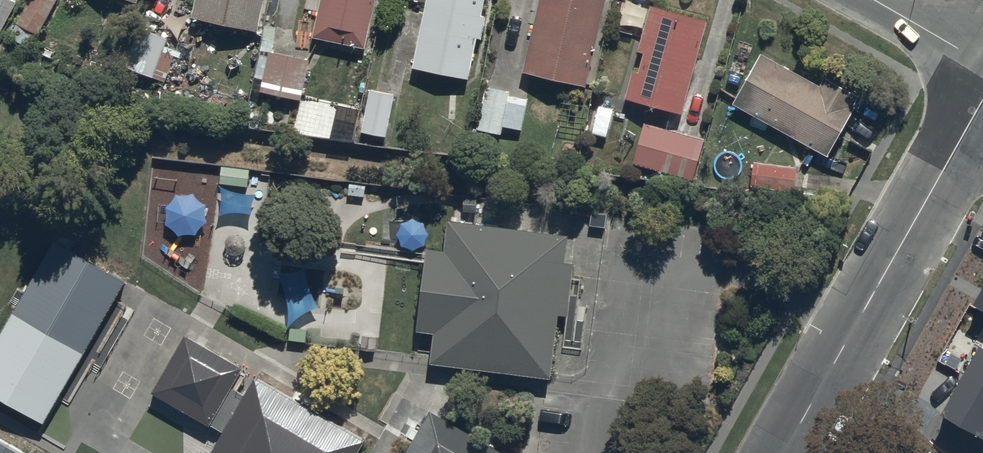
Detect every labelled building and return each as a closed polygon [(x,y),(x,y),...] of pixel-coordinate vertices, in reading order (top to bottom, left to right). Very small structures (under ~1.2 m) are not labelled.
[(9,0),(0,0),(0,36),(17,4),(9,0)] [(54,0),(27,0),(16,22),(37,33),(54,0)] [(259,34),(266,0),(199,0),(195,22),(259,34)] [(365,50),(376,0),(322,0),(313,39),(365,50)] [(414,71),(469,82),(477,41),(482,42),(487,20),(482,19),(485,0),(427,0),(414,71)] [(523,74),(586,89),(607,0),(540,0),(523,74)] [(638,74),(634,73),(625,103),(678,118),(704,23),(652,8),(639,55),(643,56),(638,74)] [(152,80),(167,41),(141,31),(126,70),(152,80)] [(308,62),(269,54),(259,95),(300,104),(308,62)] [(816,89),(757,56),(731,106),(829,158),(859,100),(821,80),(816,89)] [(528,96),(511,93),(512,89),(482,84),(475,128),(484,130),(502,133),(503,126),(523,129),(528,96)] [(394,96),(373,91),(363,137),(384,141),(394,96)] [(613,111),(596,107),(591,135),(607,139),(613,111)] [(703,140),(644,124),(633,166),(692,181),(703,140)] [(794,167),(751,167),(751,191),(793,192),(794,167)] [(441,244),(425,242),(414,328),(428,330),(425,356),(548,371),(555,311),(563,312),(570,257),(560,256),(564,228),(445,213),(441,244)] [(50,236),(0,323),(0,395),(41,419),(123,277),(50,236)] [(149,392),(206,425),(239,367),(182,335),(149,392)] [(361,439),(251,378),(209,452),(353,452),(361,439)] [(969,400),(938,452),(982,452),(982,408),(969,400)] [(429,409),(404,452),(507,452),(429,409)] [(0,440),(0,452),(24,452),(0,440)]
